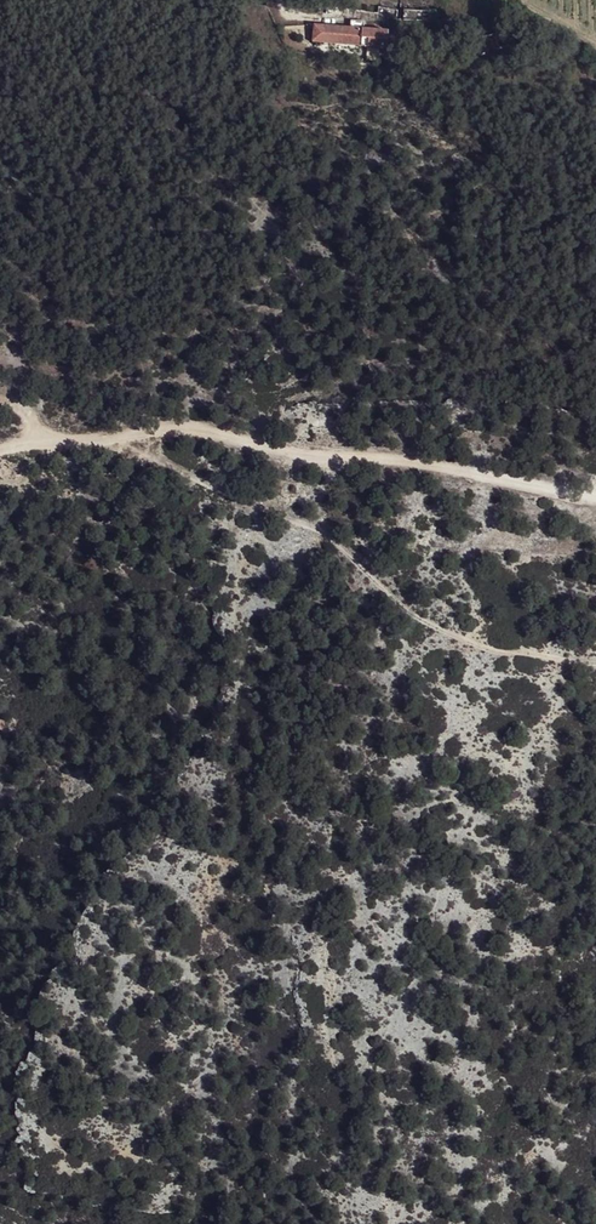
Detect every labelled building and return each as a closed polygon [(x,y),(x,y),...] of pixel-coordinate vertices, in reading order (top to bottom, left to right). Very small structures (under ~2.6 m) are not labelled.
[(324,4),(317,24),(331,29),(334,21),(346,23),(349,12),(324,4)] [(304,29),(315,32),(317,24),(307,19),(304,29)] [(390,33),(390,37),(389,41),(412,44),(413,37),(390,33)]
